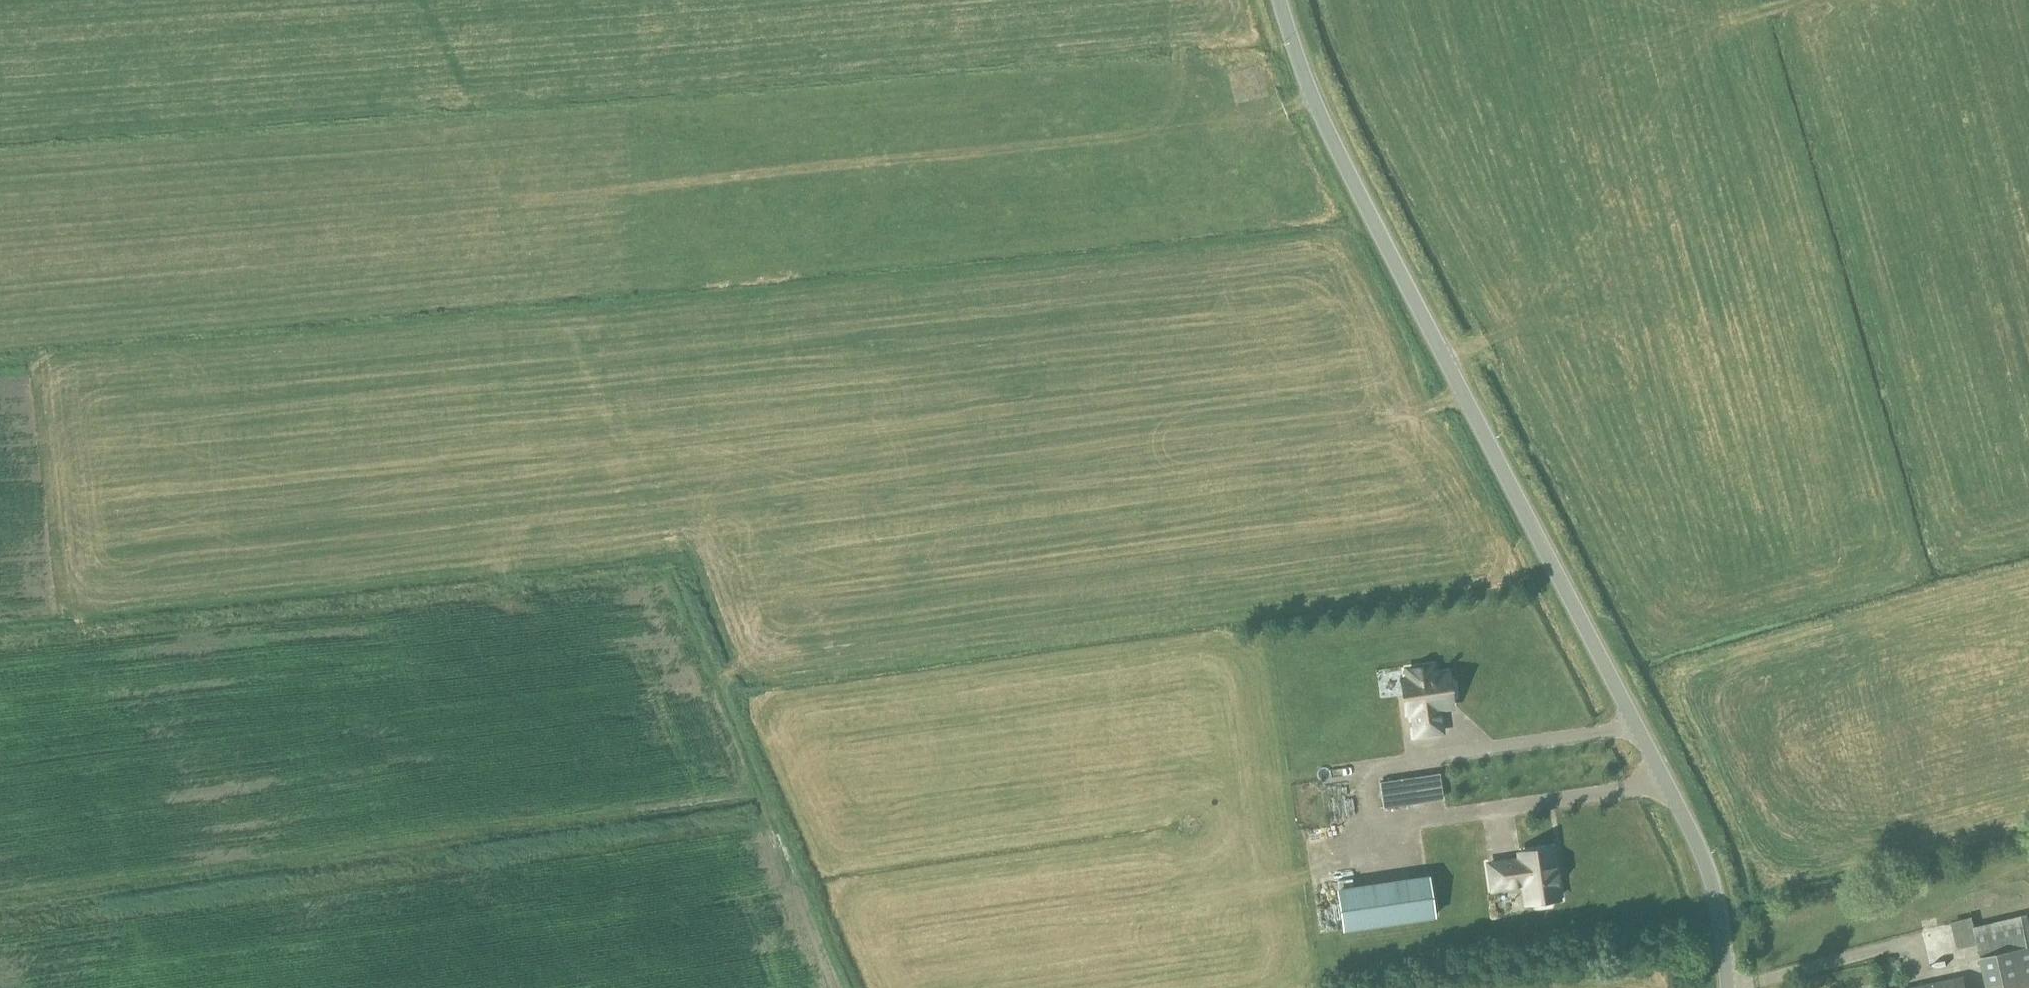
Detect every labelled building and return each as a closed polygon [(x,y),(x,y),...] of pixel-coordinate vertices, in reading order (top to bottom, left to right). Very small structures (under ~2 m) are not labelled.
[(1402,680),(1404,695),(1407,713),(1413,712),(1416,735),(1441,732),(1438,709),(1451,707),(1450,699),(1454,696),(1453,683),(1448,681),(1447,674),(1433,675),(1432,666),(1407,670),(1408,679),(1402,680)] [(1416,777),(1379,782),(1383,809),(1420,803),(1416,777)] [(1489,864),(1493,890),(1524,885),(1527,903),(1534,902),(1537,906),(1549,904),(1551,899),(1558,898),(1558,895),(1559,894),(1557,877),(1555,877),(1551,849),(1519,854),(1520,860),(1489,864)] [(1433,917),(1428,877),(1338,890),(1344,930),(1433,917)] [(1976,926),(1983,956),(1981,957),(1987,986),(2028,976),(2028,923),(2027,914),(1976,926)] [(1962,976),(1909,987),(1965,987),(1962,976)]
